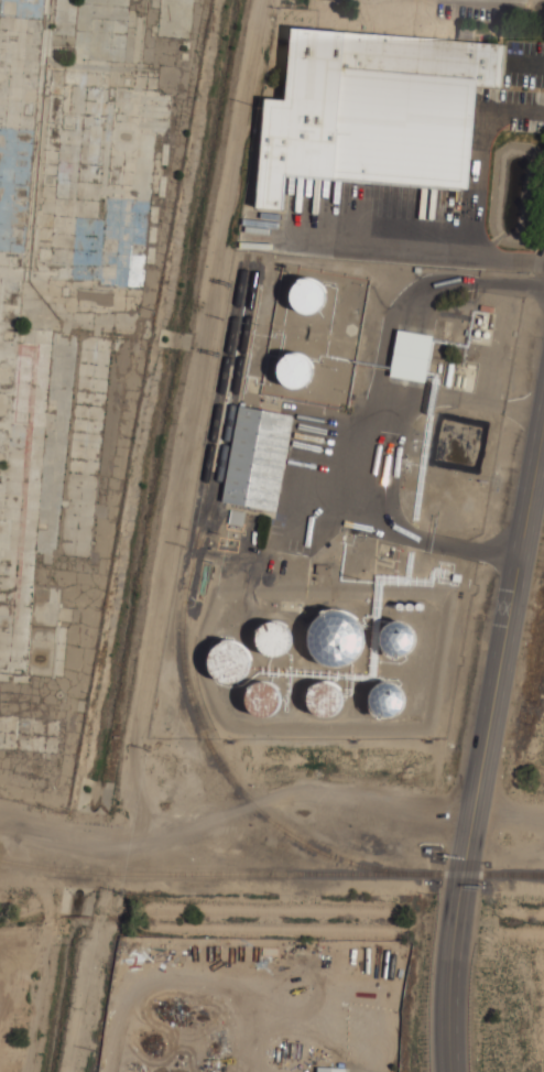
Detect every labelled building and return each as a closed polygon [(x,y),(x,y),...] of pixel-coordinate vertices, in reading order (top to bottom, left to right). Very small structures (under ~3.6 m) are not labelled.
[(257,206),(283,208),(286,174),(469,188),(477,86),(500,87),(503,44),(292,28),(286,98),(265,97),(257,206)] [(324,288),(325,293),(325,300),(322,305),(318,310),(312,312),(306,313),(300,312),(295,307),(292,303),(290,299),(290,292),(291,288),(294,282),(298,279),(304,278),(309,277),(315,279),(320,282),(324,288)] [(433,335),(397,329),(390,376),(426,382),(433,335)] [(311,380),(306,385),(302,387),(296,388),(291,388),(285,385),(282,381),(279,376),(279,370),(280,365),(283,359),(287,356),(293,354),(298,354),(304,356),(308,359),(312,365),(313,370),(313,376),(311,380)] [(293,415),(239,407),(224,503),(278,512),(293,415)] [(244,511),(230,510),(229,523),(243,525),(244,511)] [(358,659),(350,664),(342,668),(334,668),(325,664),(318,660),(313,652),(311,645),(311,635),(314,626),(319,619),(328,615),(337,613),(346,615),(353,619),(360,626),(363,634),(365,643),(362,651),(358,659)] [(290,646),(286,650),(282,653),(276,656),(271,656),(265,653),(261,650),(258,646),(257,640),(257,634),(259,628),(263,624),(269,621),(274,620),(280,621),(285,625),(290,629),(291,635),(292,640),(290,646)] [(409,654),(404,657),(399,658),(393,657),(388,653),(384,650),(382,645),(381,639),(382,634),(384,629),(390,625),(395,622),(401,622),(407,625),(412,628),(415,634),(416,639),(415,646),(413,650),(409,654)] [(247,676),(242,681),(236,683),(230,683),(224,681),(218,678),(214,672),(211,667),(211,659),(215,653),(219,648),(225,645),(231,642),(238,643),(244,647),(249,651),(251,658),(252,664),(251,671),(247,676)] [(276,712),(272,715),(266,717),(260,717),(254,715),(251,711),(248,705),(247,701),(248,695),(251,690),(254,686),(260,684),(264,683),(270,684),(274,687),(279,691),(281,696),(281,702),(280,707),(276,712)] [(399,714),(394,716),(388,717),(382,716),(378,713),(373,708),(371,703),(371,697),(373,693),(377,689),(381,685),(385,683),(391,683),(396,685),(401,689),(404,693),(405,699),(405,704),(403,710),(399,714)] [(337,715),(333,718),(326,719),(320,718),(315,715),(312,711),(309,705),(309,700),(311,694),(314,690),(318,686),(324,684),(329,684),(335,686),(339,690),(342,694),(344,700),(344,705),(341,711),(337,715)]
